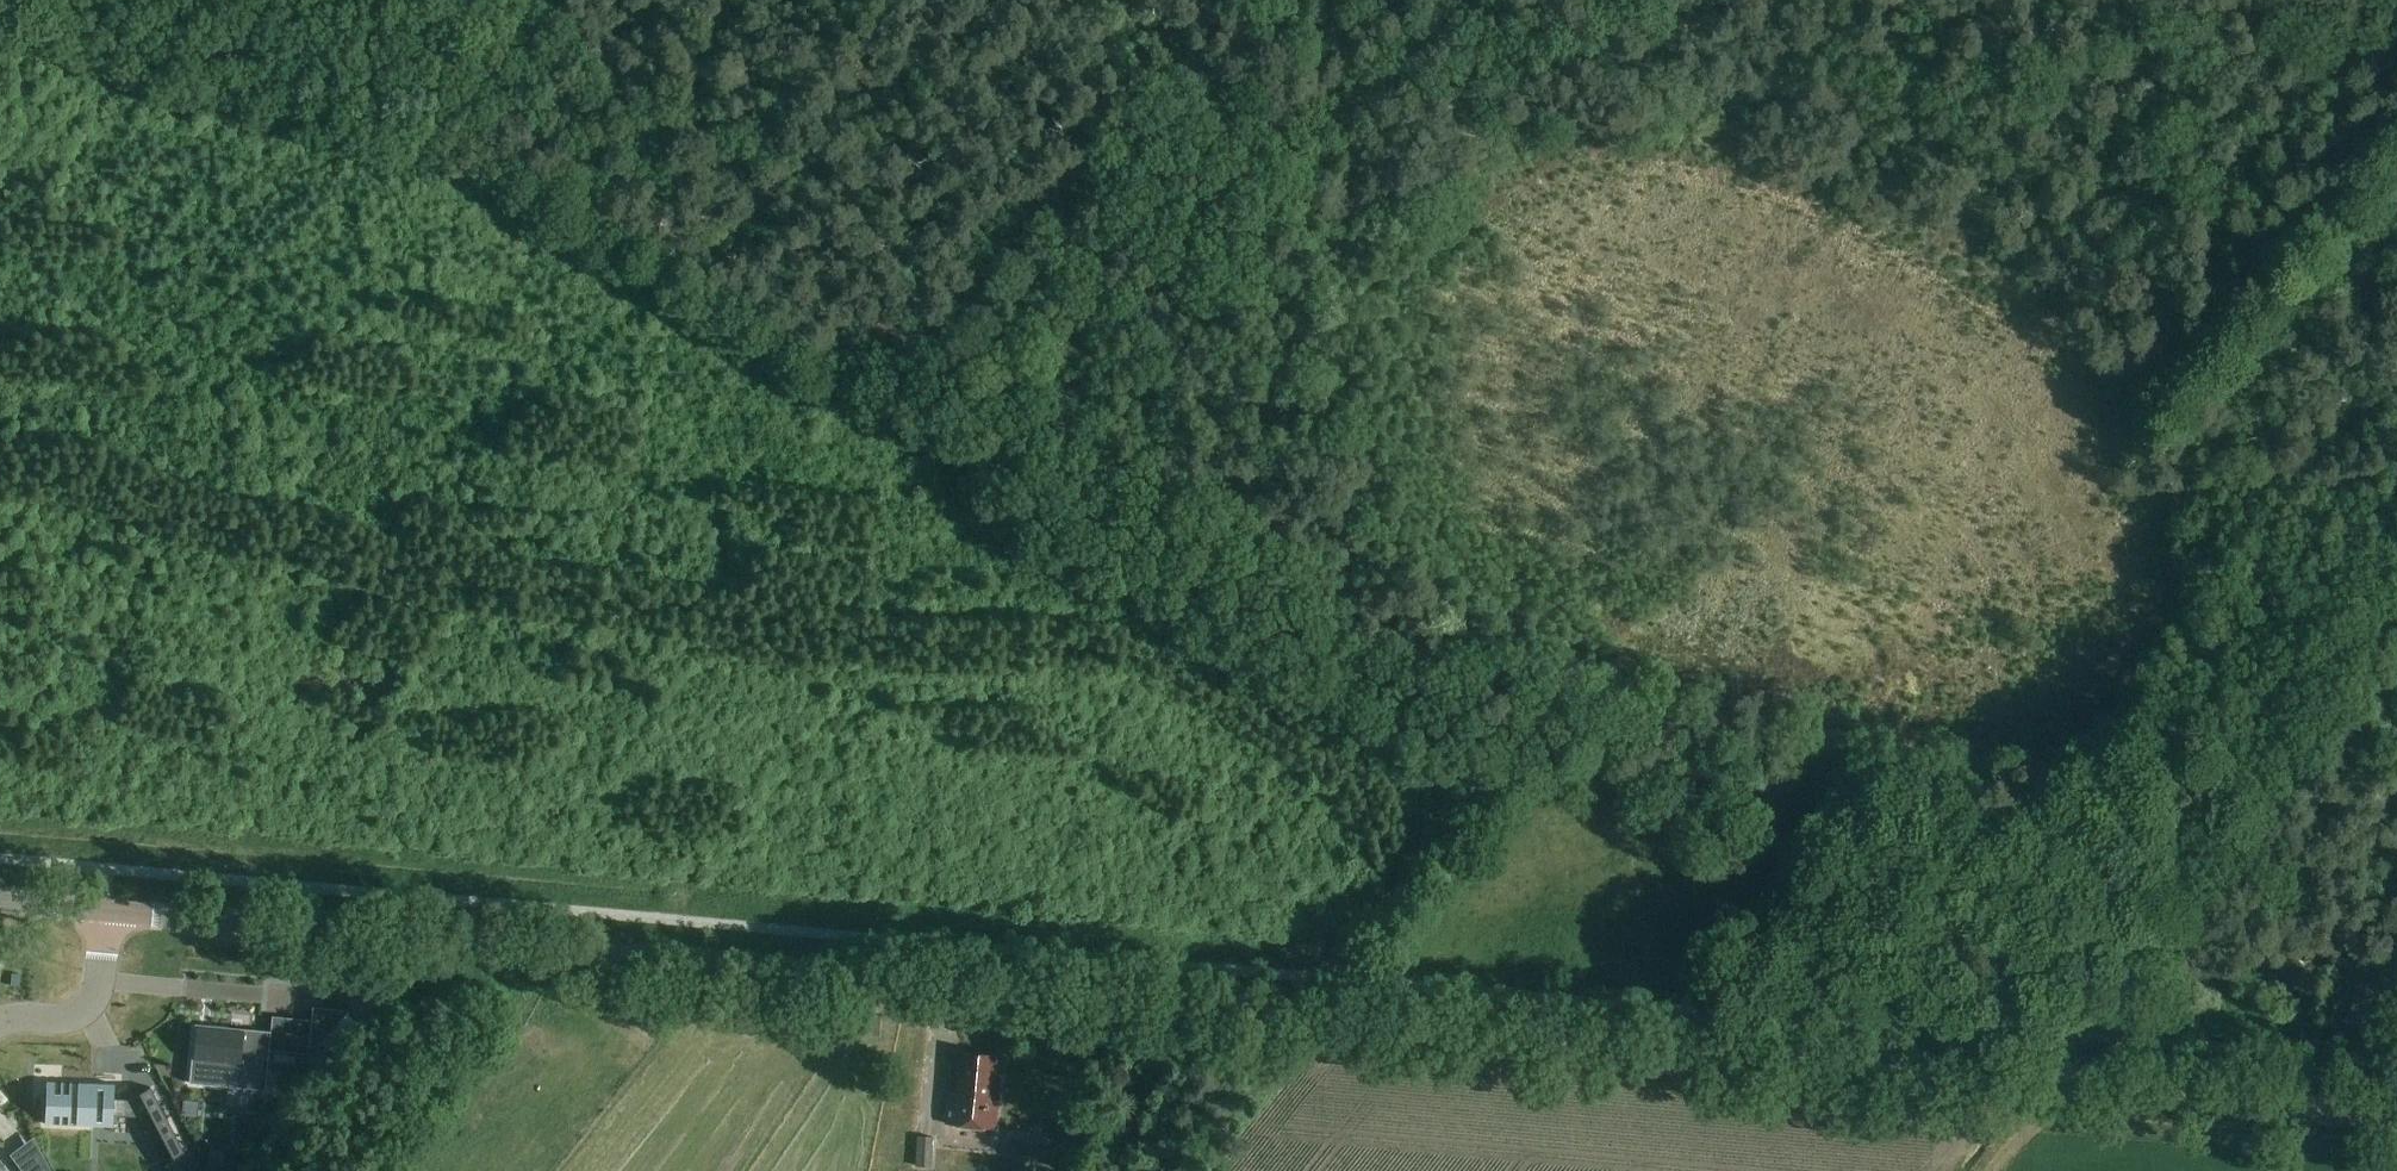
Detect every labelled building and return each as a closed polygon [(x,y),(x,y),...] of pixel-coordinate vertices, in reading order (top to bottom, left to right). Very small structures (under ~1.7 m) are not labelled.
[(312,1021),(309,1045),(320,1046),(350,1010),(313,1007),(312,1021)] [(191,1079),(190,1083),(194,1083),(194,1082),(225,1085),(225,1080),(251,1083),(252,1065),(267,1067),(269,1049),(269,1041),(270,1035),(271,1035),(271,1031),(268,1031),(268,1032),(210,1027),(209,1033),(196,1031),(192,1079),(191,1079)] [(996,1129),(1002,1078),(995,1077),(998,1055),(960,1050),(955,1093),(949,1092),(945,1124),(996,1129)] [(48,1082),(46,1124),(94,1125),(109,1126),(113,1126),(113,1124),(113,1115),(139,1117),(144,1127),(141,1129),(158,1161),(159,1160),(182,1148),(183,1148),(151,1087),(130,1098),(130,1099),(114,1099),(114,1087),(114,1085),(48,1082)] [(933,1167),(934,1138),(919,1137),(917,1166),(933,1167)] [(1039,1157),(1014,1154),(1011,1170),(1037,1170),(1039,1157)] [(38,1170),(53,1170),(49,1163),(38,1170)]
